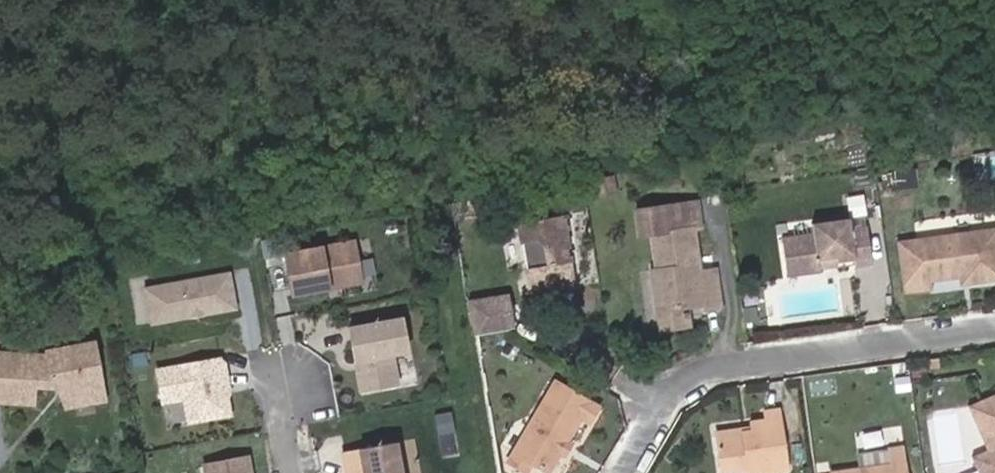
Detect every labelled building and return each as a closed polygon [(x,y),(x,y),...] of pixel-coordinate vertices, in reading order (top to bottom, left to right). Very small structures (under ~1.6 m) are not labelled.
[(918,169),(896,172),(898,189),(920,186),(918,169)] [(603,175),(585,178),(587,190),(604,187),(603,175)] [(645,236),(650,272),(651,274),(653,273),(655,287),(659,312),(662,312),(680,309),(697,306),(698,311),(715,309),(709,271),(693,274),(687,231),(694,230),(690,203),(628,213),(632,238),(645,236)] [(558,211),(513,218),(523,283),(565,277),(556,224),(560,223),(558,211)] [(816,230),(795,233),(797,247),(786,249),(790,275),(821,270),(820,265),(819,258),(835,256),(836,259),(855,257),(856,264),(874,262),(868,222),(851,225),(849,215),(814,221),(816,230)] [(964,276),(976,275),(977,282),(994,279),(994,232),(902,246),(910,295),(933,292),(931,282),(964,276)] [(343,238),(274,251),(282,292),(351,279),(343,238)] [(218,269),(134,286),(140,322),(225,305),(218,269)] [(683,327),(680,309),(662,312),(659,312),(655,287),(653,273),(651,274),(650,272),(645,273),(655,331),(683,327)] [(965,284),(977,282),(976,275),(964,276),(965,284)] [(490,293),(456,299),(461,334),(496,328),(490,293)] [(392,316),(339,326),(346,358),(350,358),(351,365),(347,365),(351,388),(388,381),(382,351),(398,348),(392,316)] [(0,352),(0,396),(23,398),(25,383),(45,380),(45,376),(53,375),(55,392),(91,386),(83,341),(43,348),(40,353),(19,355),(17,361),(9,361),(8,353),(0,352)] [(134,351),(121,353),(123,365),(136,363),(134,351)] [(180,421),(221,412),(209,357),(147,370),(153,402),(175,398),(180,421)] [(590,408),(550,382),(501,462),(517,472),(524,461),(540,471),(553,452),(556,454),(563,443),(559,440),(572,417),(582,423),(590,408)] [(970,406),(989,450),(975,456),(982,472),(994,472),(994,394),(970,406)] [(793,468),(784,408),(768,411),(769,420),(755,423),(756,431),(719,437),(724,471),(751,466),(752,472),(759,472),(793,468)] [(443,410),(427,413),(430,429),(446,426),(443,410)] [(405,472),(419,472),(416,437),(403,438),(405,472)] [(331,450),(334,466),(336,466),(338,472),(393,472),(386,439),(331,450)] [(906,446),(862,453),(864,469),(839,472),(911,472),(906,446)] [(193,464),(195,472),(240,472),(236,455),(193,464)]
